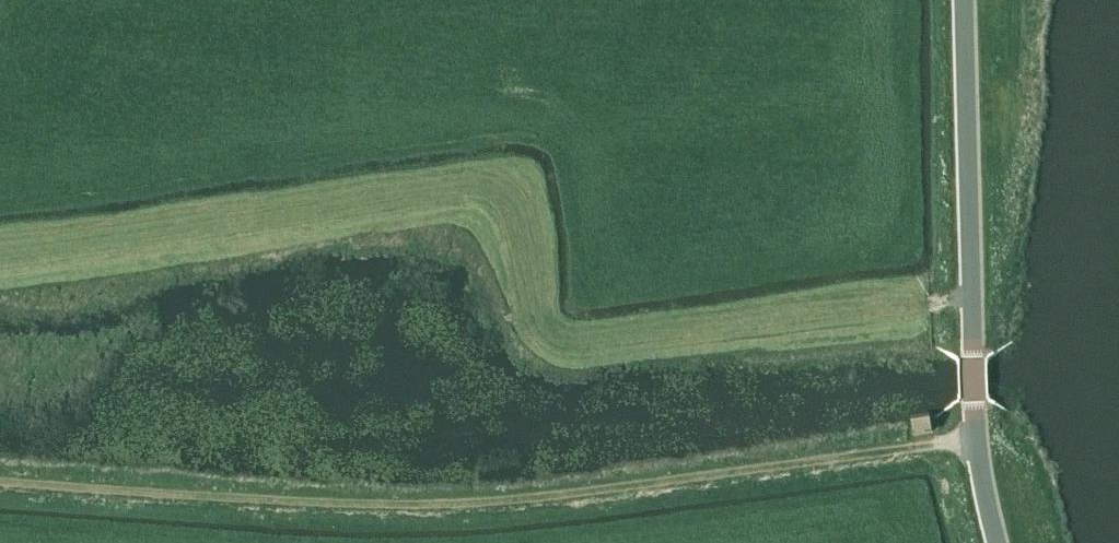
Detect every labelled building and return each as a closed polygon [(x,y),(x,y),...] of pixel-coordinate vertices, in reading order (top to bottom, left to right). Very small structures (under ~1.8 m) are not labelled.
[(912,421),(914,433),(932,431),(930,418),(912,421)]
